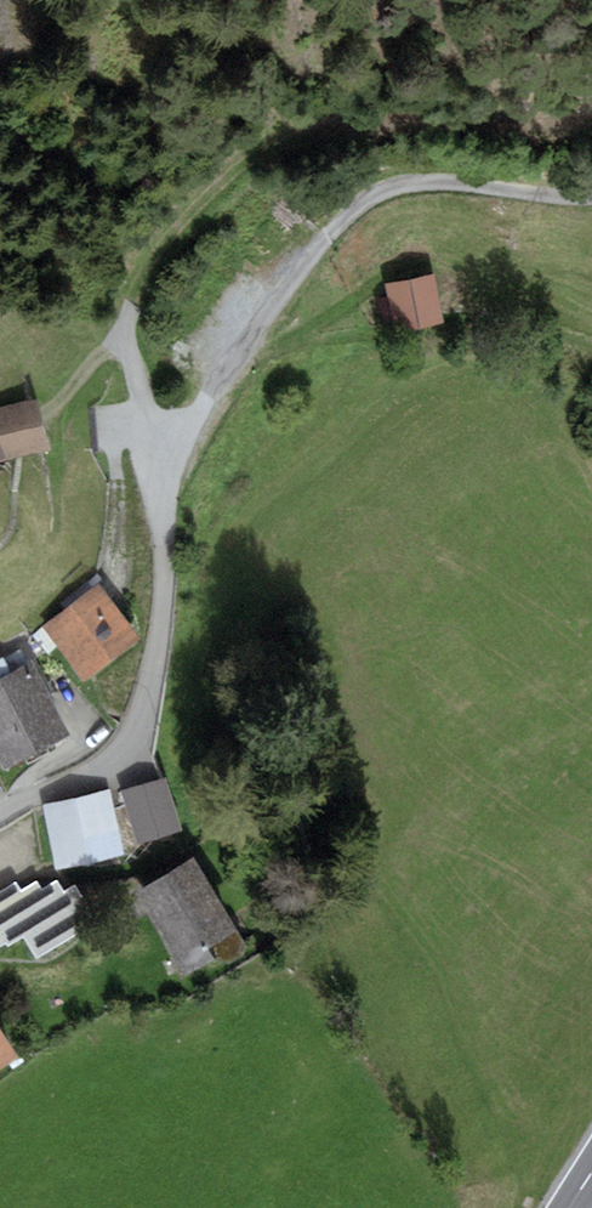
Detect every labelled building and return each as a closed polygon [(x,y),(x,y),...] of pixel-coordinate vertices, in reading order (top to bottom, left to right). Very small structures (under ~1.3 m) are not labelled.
[(431,275),(386,284),(394,329),(440,320),(431,275)] [(0,407),(0,461),(48,448),(35,398),(0,407)] [(99,585),(44,627),(85,680),(140,637),(99,585)] [(2,768),(25,756),(28,762),(48,752),(45,746),(69,734),(24,645),(0,657),(0,765),(2,768)] [(166,779),(123,792),(139,845),(182,832),(166,779)] [(109,793),(42,807),(55,869),(122,855),(109,793)] [(194,857),(132,894),(183,979),(218,958),(229,963),(245,953),(245,943),(194,857)] [(0,889),(0,945),(5,942),(7,946),(24,936),(38,958),(85,930),(56,884),(40,893),(34,883),(21,891),(14,880),(0,889)] [(17,1055),(0,1029),(0,1066),(17,1055)]
